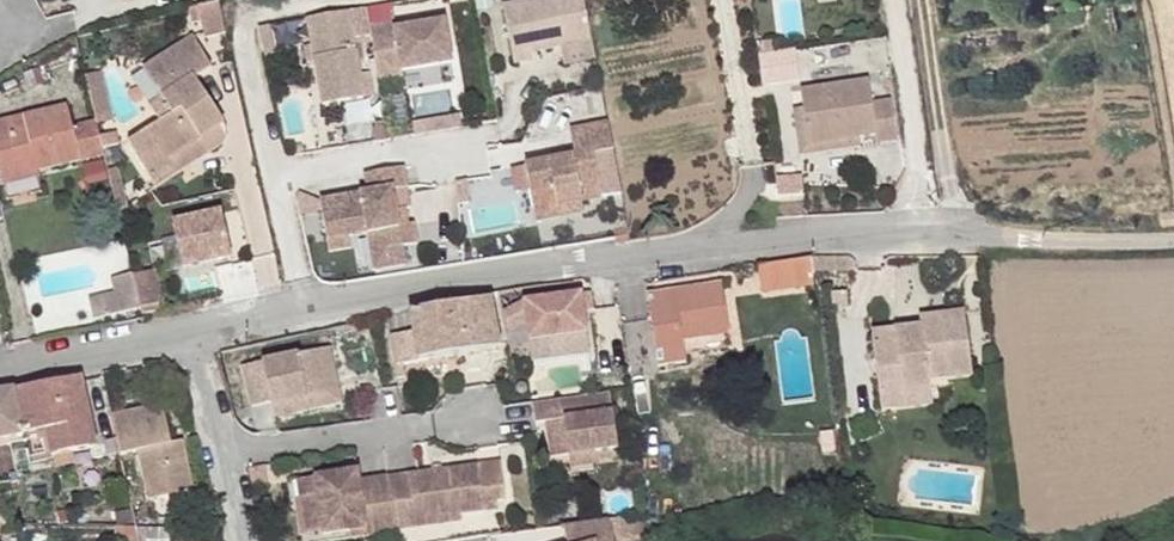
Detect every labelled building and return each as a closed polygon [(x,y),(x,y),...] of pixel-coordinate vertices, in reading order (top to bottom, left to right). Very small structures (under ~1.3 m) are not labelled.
[(585,0),(529,0),(502,6),(513,63),(532,60),(531,52),(560,47),(592,41),(585,0)] [(218,3),(198,8),(204,39),(225,33),(218,3)] [(364,99),(348,11),(306,19),(311,45),(314,62),(323,106),(364,99)] [(452,64),(444,21),(392,30),(391,23),(369,27),(378,81),(401,77),(400,71),(452,64)] [(275,54),(269,25),(257,28),(264,55),(275,54)] [(225,126),(194,80),(212,69),(192,37),(142,69),(161,99),(149,107),(158,124),(127,144),(151,181),(170,170),(174,176),(209,153),(222,145),(226,137),(226,130),(225,126)] [(596,60),(592,41),(560,47),(564,67),(596,60)] [(314,62),(311,45),(304,47),(308,63),(314,62)] [(795,52),(758,57),(763,88),(799,83),(795,52)] [(43,83),(38,68),(23,73),(29,88),(43,83)] [(872,103),(869,79),(800,89),(808,145),(875,135),(876,144),(897,140),(891,100),(872,103)] [(66,106),(0,123),(0,170),(35,161),(38,171),(81,160),(104,155),(96,122),(72,128),(66,106)] [(859,138),(808,145),(803,108),(795,109),(801,155),(861,146),(859,138)] [(460,114),(411,123),(414,135),(461,126),(460,114)] [(581,202),(621,194),(607,123),(569,130),(574,156),(525,166),(535,222),(563,216),(561,208),(581,204),(581,202)] [(35,161),(0,170),(0,176),(3,188),(40,179),(38,171),(35,161)] [(406,187),(402,167),(365,174),(369,192),(392,188),(392,191),(406,187)] [(529,190),(525,167),(512,170),(516,193),(529,190)] [(128,209),(117,168),(107,170),(118,212),(128,209)] [(392,191),(392,188),(369,192),(319,202),(327,241),(348,237),(367,234),(374,271),(405,266),(401,248),(416,245),(413,226),(407,227),(398,228),(392,191)] [(407,227),(405,209),(396,211),(398,228),(407,227)] [(220,212),(172,223),(182,267),(231,255),(220,212)] [(1162,213),(1164,225),(1173,224),(1173,212),(1162,213)] [(627,228),(613,230),(616,244),(629,242),(627,228)] [(348,237),(327,241),(329,254),(351,251),(348,237)] [(848,258),(813,257),(811,258),(813,271),(853,271),(856,271),(856,270),(856,264),(852,260),(851,258),(848,258)] [(809,258),(757,266),(760,292),(813,285),(809,258)] [(154,268),(132,274),(141,310),(143,317),(162,312),(161,306),(163,306),(154,268)] [(141,310),(132,274),(112,279),(114,293),(89,300),(94,321),(141,310)] [(721,285),(646,296),(656,366),(686,361),(685,357),(683,344),(729,337),(721,285)] [(586,333),(581,293),(526,301),(506,311),(507,330),(525,322),(528,341),(586,333)] [(492,298),(410,312),(414,334),(392,337),(396,364),(501,347),(492,298)] [(972,375),(964,313),(919,319),(921,328),(894,331),(895,343),(873,345),(881,411),(932,405),(928,380),(972,375)] [(894,331),(871,333),(873,345),(895,343),(894,331)] [(729,337),(683,344),(685,357),(731,350),(729,337)] [(343,403),(331,347),(319,350),(328,395),(271,407),(273,418),(343,403)] [(319,350),(242,366),(251,407),(270,402),(271,407),(328,395),(319,350)] [(404,363),(396,364),(399,379),(406,378),(404,363)] [(0,394),(0,440),(47,431),(52,457),(94,448),(79,378),(0,394)] [(610,393),(532,404),(535,423),(547,422),(563,419),(568,455),(595,451),(617,447),(610,393)] [(181,441),(171,442),(162,405),(112,416),(120,453),(137,449),(149,500),(192,491),(181,441)] [(568,455),(563,419),(547,422),(551,457),(568,455)] [(836,451),(833,431),(820,432),(823,452),(836,451)] [(597,463),(595,451),(568,455),(569,468),(597,463)] [(73,453),(54,457),(57,467),(75,463),(73,453)] [(500,462),(387,477),(395,530),(417,527),(415,521),(461,514),(483,512),(482,502),(496,501),(506,500),(500,462)] [(358,481),(357,472),(315,477),(315,479),(317,497),(322,529),(323,535),(348,531),(349,539),(395,530),(387,477),(358,481)] [(317,497),(315,479),(297,481),(300,498),(305,498),(317,497)] [(322,529),(317,497),(305,498),(309,531),(322,529)] [(496,501),(482,502),(483,512),(497,509),(496,501)] [(461,514),(415,521),(417,527),(461,521),(461,514)] [(643,514),(608,520),(614,540),(646,540),(643,514)] [(608,520),(563,526),(567,540),(614,540),(608,520)] [(168,528),(136,527),(139,540),(169,540),(168,528)] [(18,532),(17,540),(32,540),(32,533),(18,532)]
